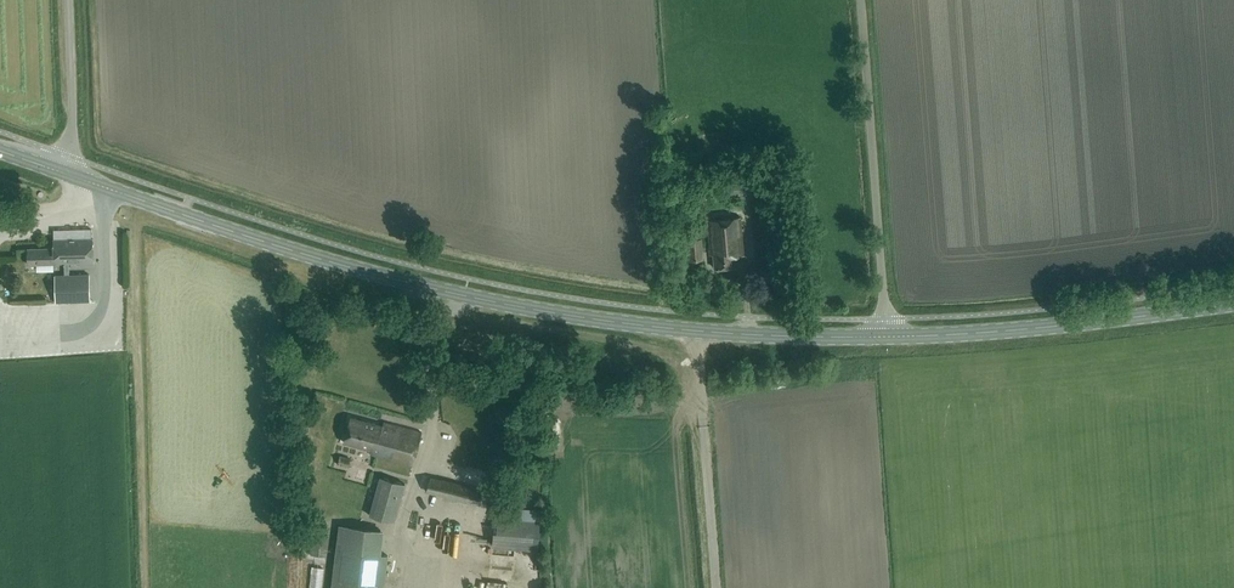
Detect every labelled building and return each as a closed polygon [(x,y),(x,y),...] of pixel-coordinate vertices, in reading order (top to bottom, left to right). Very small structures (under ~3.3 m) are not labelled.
[(744,255),(741,217),(707,220),(710,255),(713,255),(714,268),(736,266),(735,256),(744,255)] [(63,230),(63,239),(91,238),(91,228),(63,230)] [(93,264),(92,238),(91,238),(63,239),(53,239),(54,248),(28,249),(28,264),(54,264),(54,263),(64,262),(69,262),(77,262),(77,265),(93,264)] [(55,275),(56,302),(90,301),(89,283),(89,274),(69,275),(69,262),(64,262),(65,275),(55,275)] [(1119,325),(1118,320),(1108,322),(1109,328),(1119,325)] [(383,426),(350,417),(344,442),(372,450),(371,454),(412,465),(422,432),(384,422),(383,426)] [(350,459),(340,456),(337,465),(347,468),(350,459)] [(538,489),(489,476),(486,491),(435,478),(431,494),(477,506),(480,498),(484,499),(482,504),(531,517),(538,489)] [(405,484),(380,478),(370,515),(394,522),(405,484)] [(535,520),(494,517),(492,546),(533,549),(535,520)] [(340,526),(332,587),(383,587),(387,555),(377,554),(380,531),(340,526)] [(452,549),(453,531),(447,530),(445,548),(452,549)] [(324,561),(327,543),(320,542),(317,560),(324,561)]
